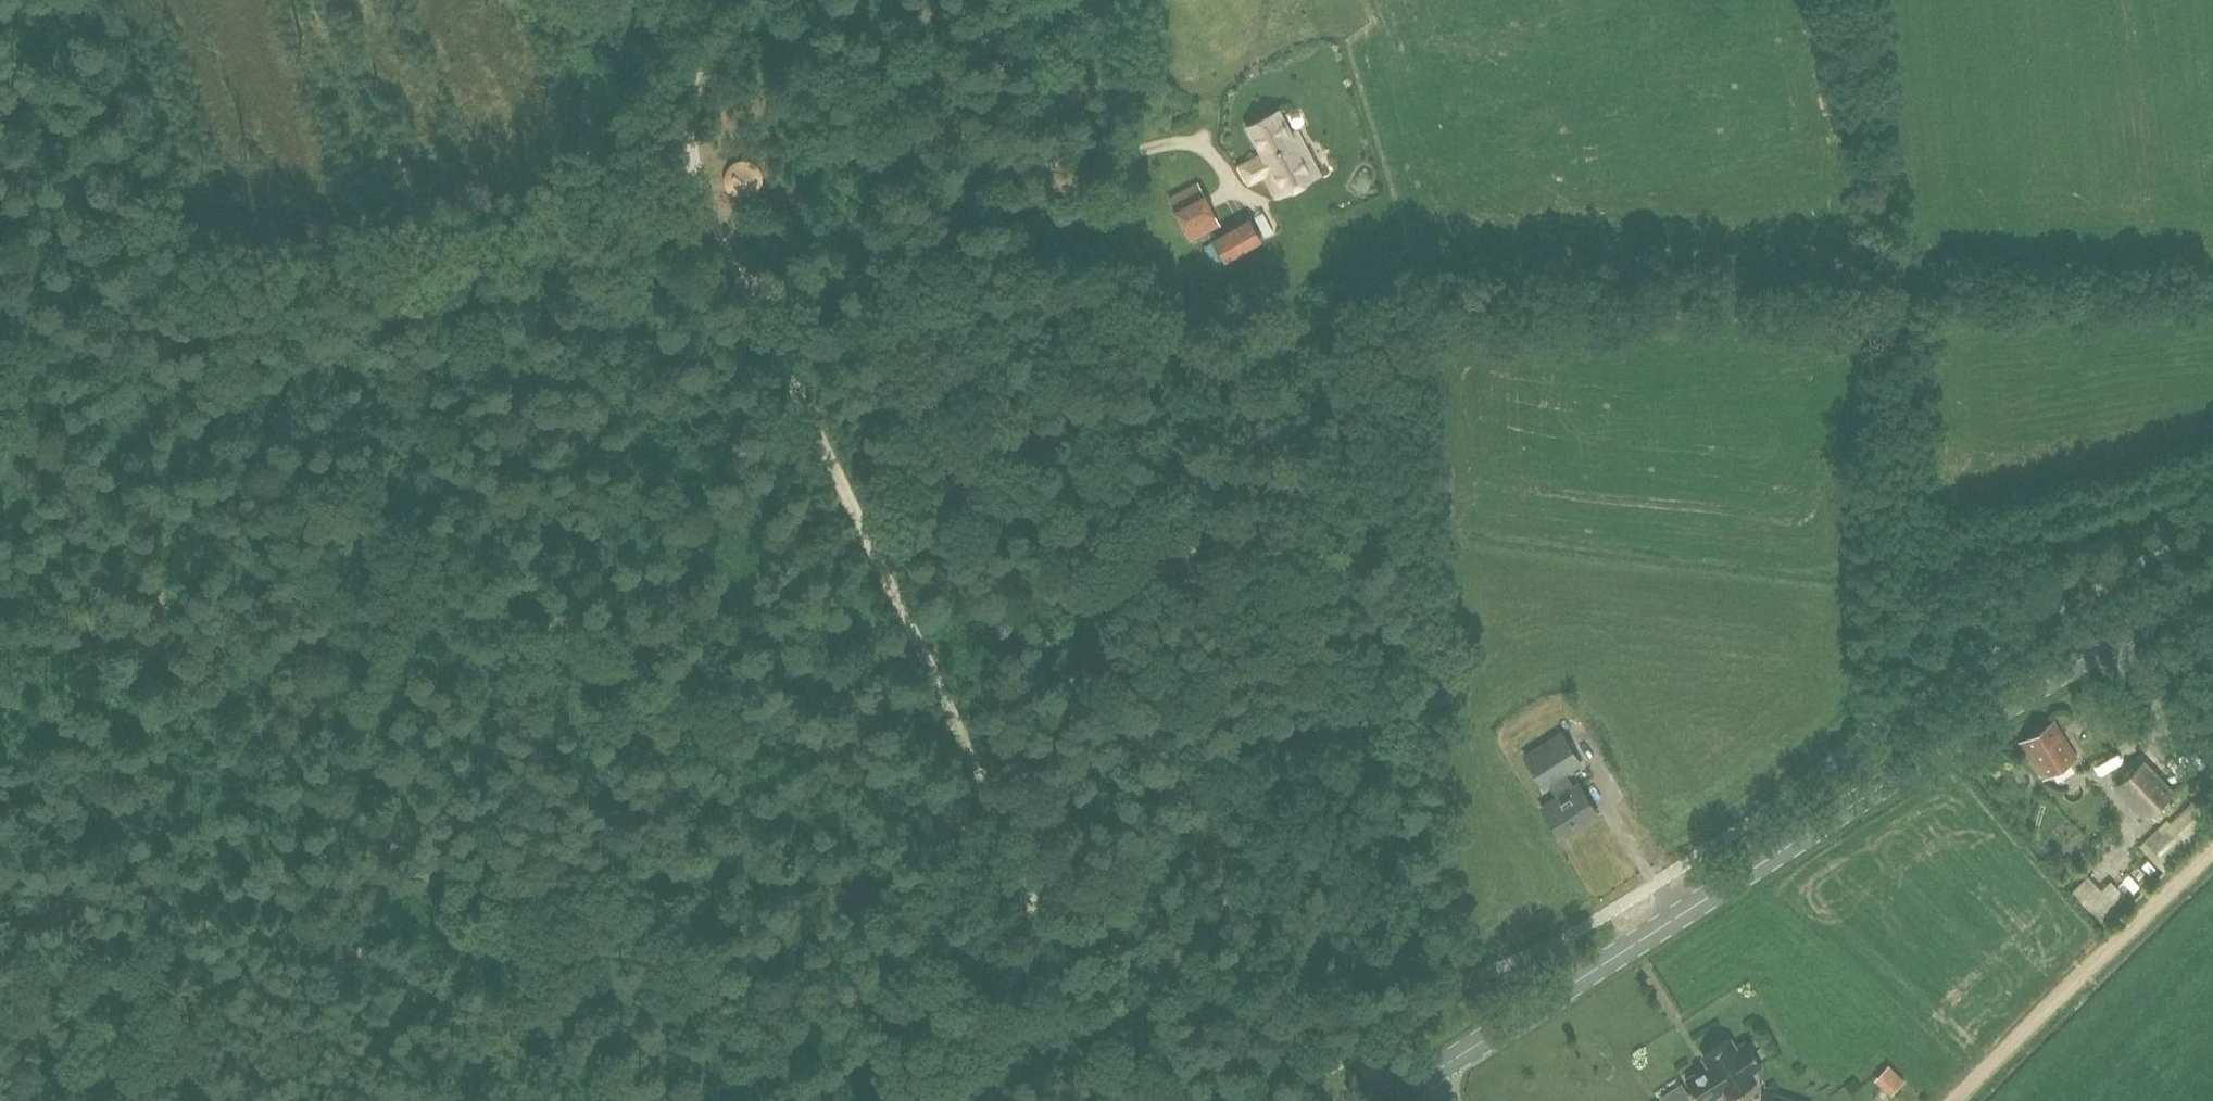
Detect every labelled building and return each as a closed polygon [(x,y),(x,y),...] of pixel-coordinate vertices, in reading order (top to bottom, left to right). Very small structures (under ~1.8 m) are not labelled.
[(1275,194),(1319,172),(1301,136),(1296,139),(1279,110),(1247,127),(1261,154),(1241,165),(1250,182),(1265,175),(1275,194)] [(758,188),(760,176),(753,164),(746,162),(736,163),(728,172),(726,183),(731,191),(739,197),(742,197),(751,195),(758,188)] [(1192,239),(1220,224),(1197,183),(1170,197),(1192,239)] [(1224,262),(1264,239),(1251,216),(1211,239),(1224,262)] [(2045,777),(2076,757),(2053,720),(2022,740),(2045,777)] [(1584,815),(1595,809),(1578,784),(1574,786),(1565,772),(1581,762),(1562,733),(1525,757),(1544,786),(1548,783),(1558,797),(1542,808),(1561,837),(1588,820),(1584,815)] [(2117,785),(2146,815),(2171,792),(2143,762),(2117,785)] [(2168,819),(2139,845),(2163,870),(2212,824),(2212,788),(2210,791),(2208,789),(2172,823),(2168,819)] [(2091,909),(2110,898),(2097,877),(2078,888),(2091,909)] [(1762,1065),(1746,1042),(1735,1049),(1729,1039),(1716,1047),(1703,1055),(1709,1065),(1686,1080),(1700,1100),(1705,1100),(1724,1089),(1729,1097),(1755,1080),(1751,1072),(1762,1065)] [(1880,1080),(1896,1096),(1910,1081),(1894,1065),(1880,1080)]
